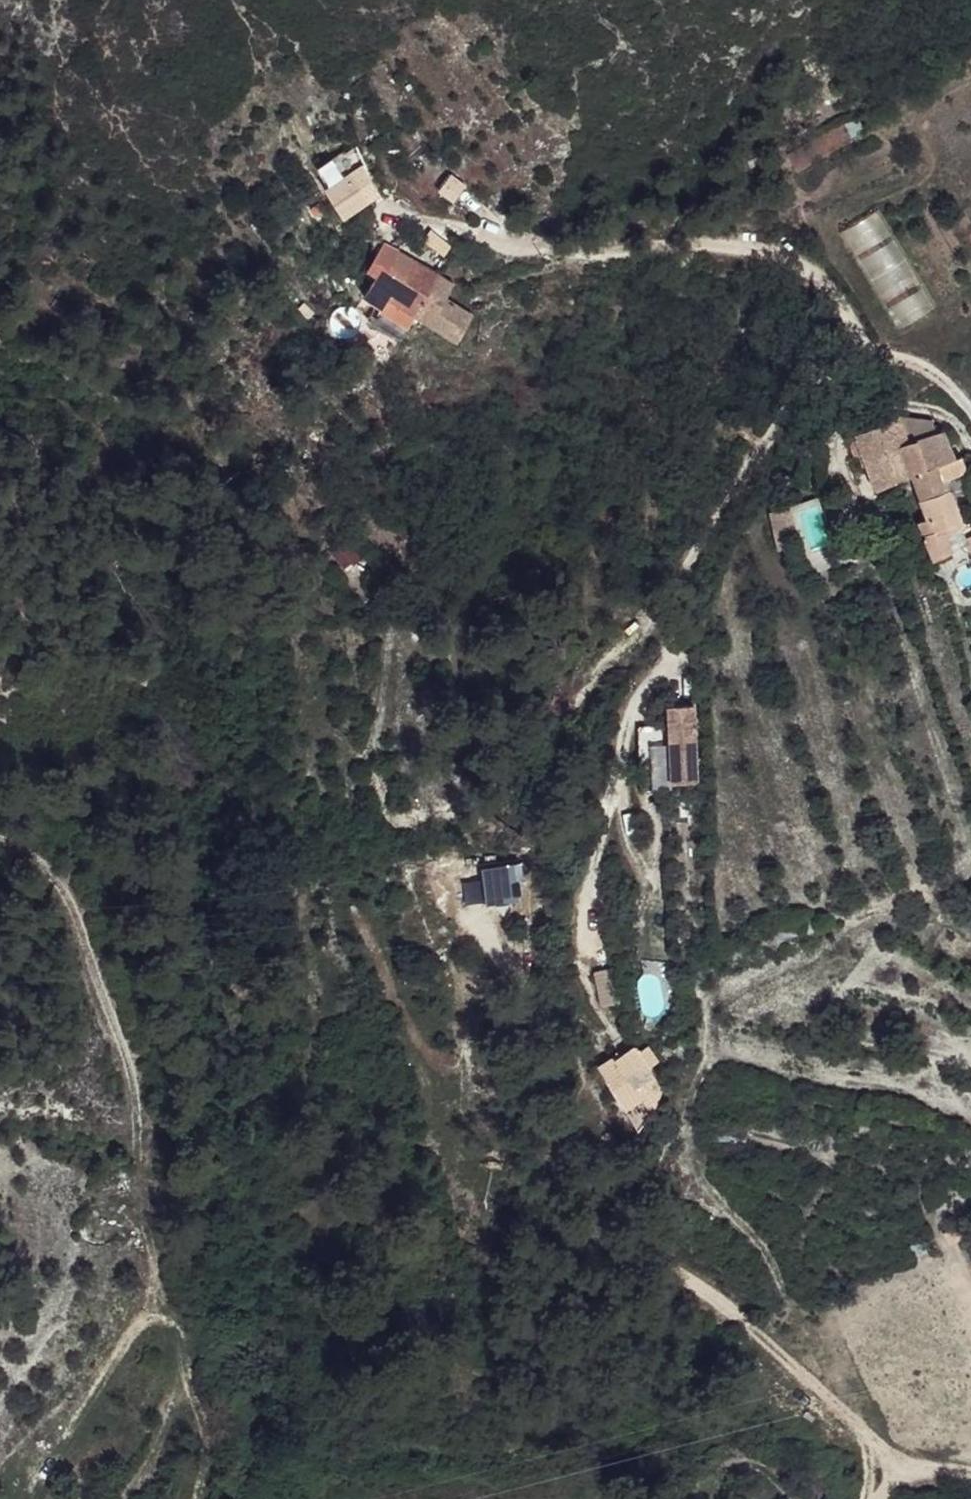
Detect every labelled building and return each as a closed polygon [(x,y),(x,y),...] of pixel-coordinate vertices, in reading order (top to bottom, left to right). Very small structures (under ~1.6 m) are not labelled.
[(843,125),(787,156),(795,170),(851,138),(843,125)] [(354,171),(326,190),(344,217),(372,197),(354,171)] [(416,315),(440,275),(386,243),(369,272),(377,277),(365,298),(410,325),(416,315)] [(453,283),(440,275),(416,315),(458,341),(473,314),(445,298),(453,283)] [(858,454),(861,453),(865,465),(878,500),(897,494),(895,489),(893,490),(890,484),(911,476),(919,498),(947,492),(942,480),(966,471),(961,456),(956,458),(944,432),(935,434),(932,420),(897,416),(845,436),(853,456),(858,454)] [(949,491),(947,492),(919,498),(928,518),(918,522),(933,559),(950,551),(941,530),(960,524),(949,491)] [(330,548),(338,568),(356,561),(348,540),(330,548)] [(668,706),(672,783),(697,782),(694,705),(668,706)] [(658,726),(638,726),(641,792),(661,791),(658,726)] [(486,903),(517,901),(516,887),(530,886),(529,863),(483,866),(486,903)] [(635,1045),(617,1058),(636,1086),(655,1074),(635,1045)]
